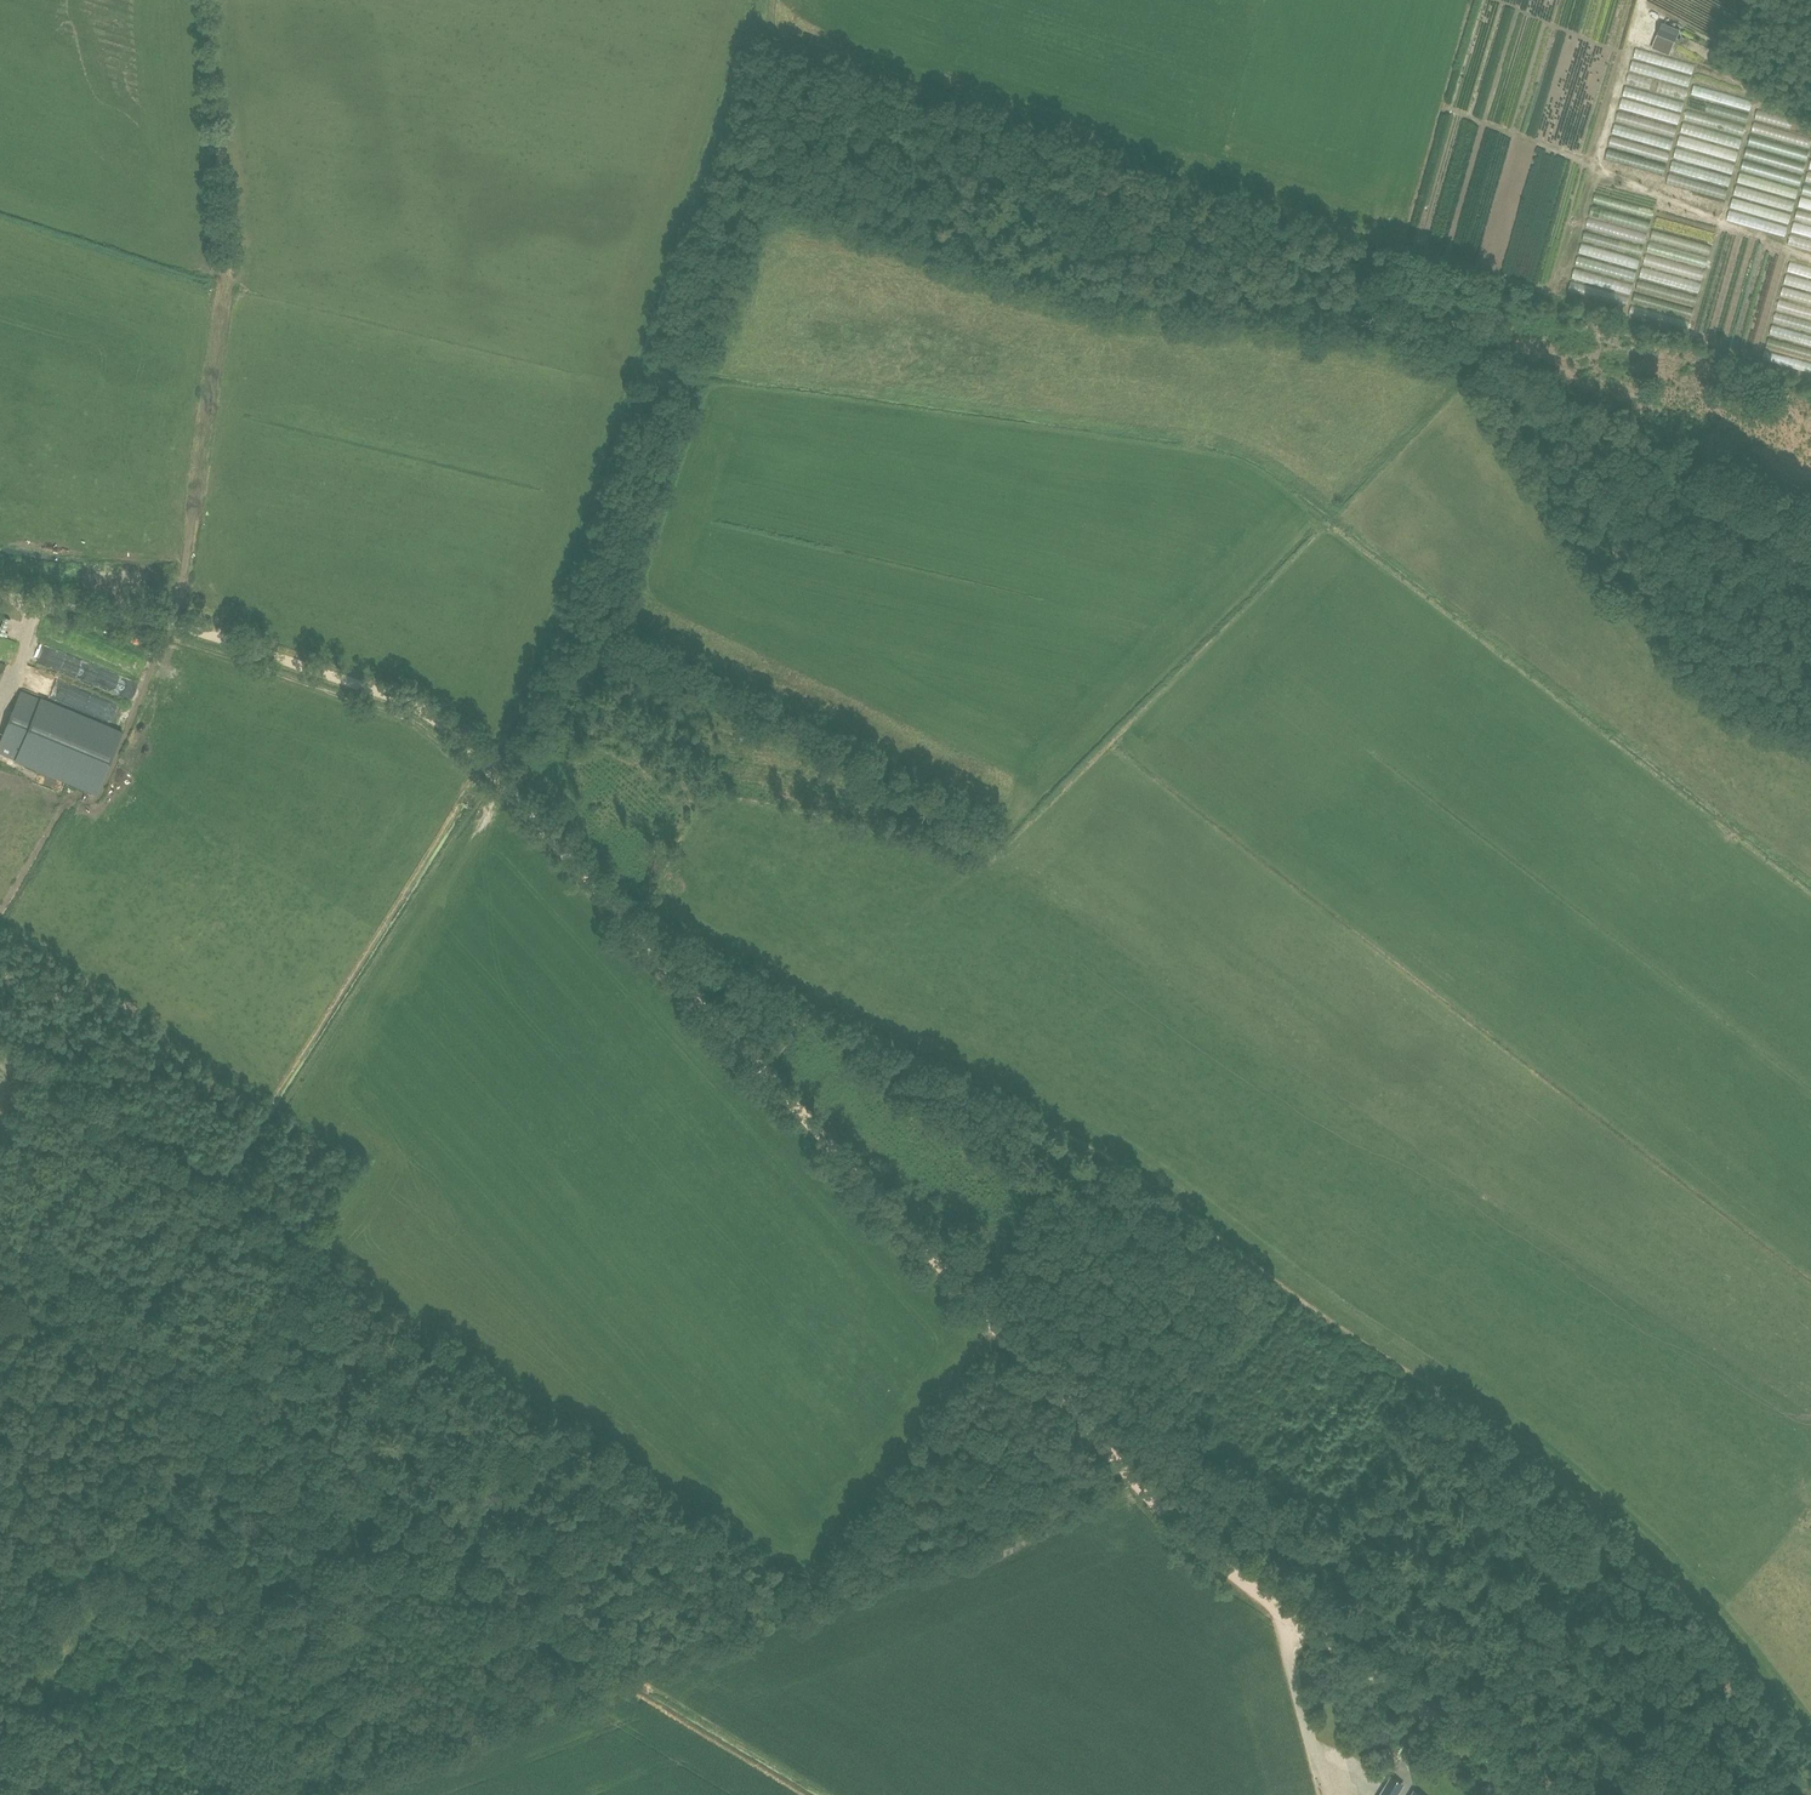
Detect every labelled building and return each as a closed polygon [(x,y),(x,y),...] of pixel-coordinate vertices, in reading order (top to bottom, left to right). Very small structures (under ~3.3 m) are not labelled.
[(1669,54),(1679,30),(1662,22),(1652,47),(1669,54)] [(1640,60),(1626,114),(1638,118),(1641,108),(1643,109),(1647,95),(1650,96),(1647,106),(1660,109),(1663,99),(1677,103),(1677,104),(1688,106),(1691,95),(1693,96),(1698,75),(1640,60)] [(1618,143),(1613,167),(1669,180),(1673,163),(1666,161),(1664,169),(1658,168),(1661,155),(1677,159),(1680,148),(1620,134),(1618,143)] [(1761,137),(1759,145),(1757,144),(1754,158),(1756,159),(1754,168),(1779,174),(1777,180),(1749,174),(1748,181),(1803,194),(1805,185),(1810,187),(1810,182),(1810,149),(1761,137)] [(1737,184),(1740,176),(1682,157),(1680,165),(1737,184)] [(1684,192),(1687,186),(1676,181),(1673,187),(1684,192)] [(1810,263),(1810,250),(1801,248),(1798,259),(1810,263)] [(64,701),(69,703),(76,690),(70,687),(64,701)] [(20,691),(0,741),(0,752),(96,791),(121,732),(91,720),(20,691)] [(31,841),(31,825),(23,824),(22,840),(31,841)] [(0,884),(0,891),(6,893),(12,881),(3,877),(0,884)] [(1327,1730),(1329,1738),(1345,1735),(1343,1726),(1327,1730)] [(1378,1794),(1398,1794),(1405,1784),(1391,1775),(1378,1794)]
